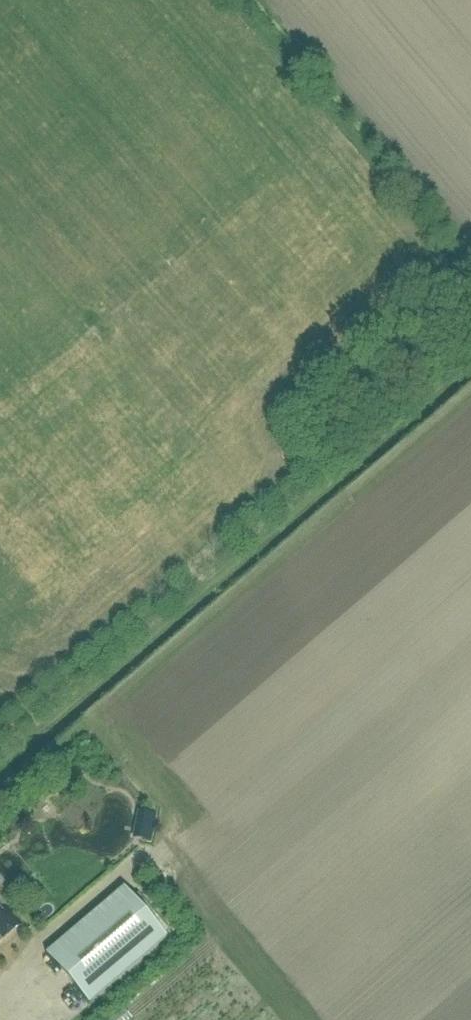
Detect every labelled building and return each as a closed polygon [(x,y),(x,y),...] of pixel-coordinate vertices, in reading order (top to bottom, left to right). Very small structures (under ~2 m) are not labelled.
[(166,940),(124,890),(45,955),(88,1006),(166,940)] [(1,942),(20,925),(8,911),(2,916),(0,914),(0,940),(1,942)] [(110,1019),(127,1019),(133,1015),(125,1006),(110,1019)]
